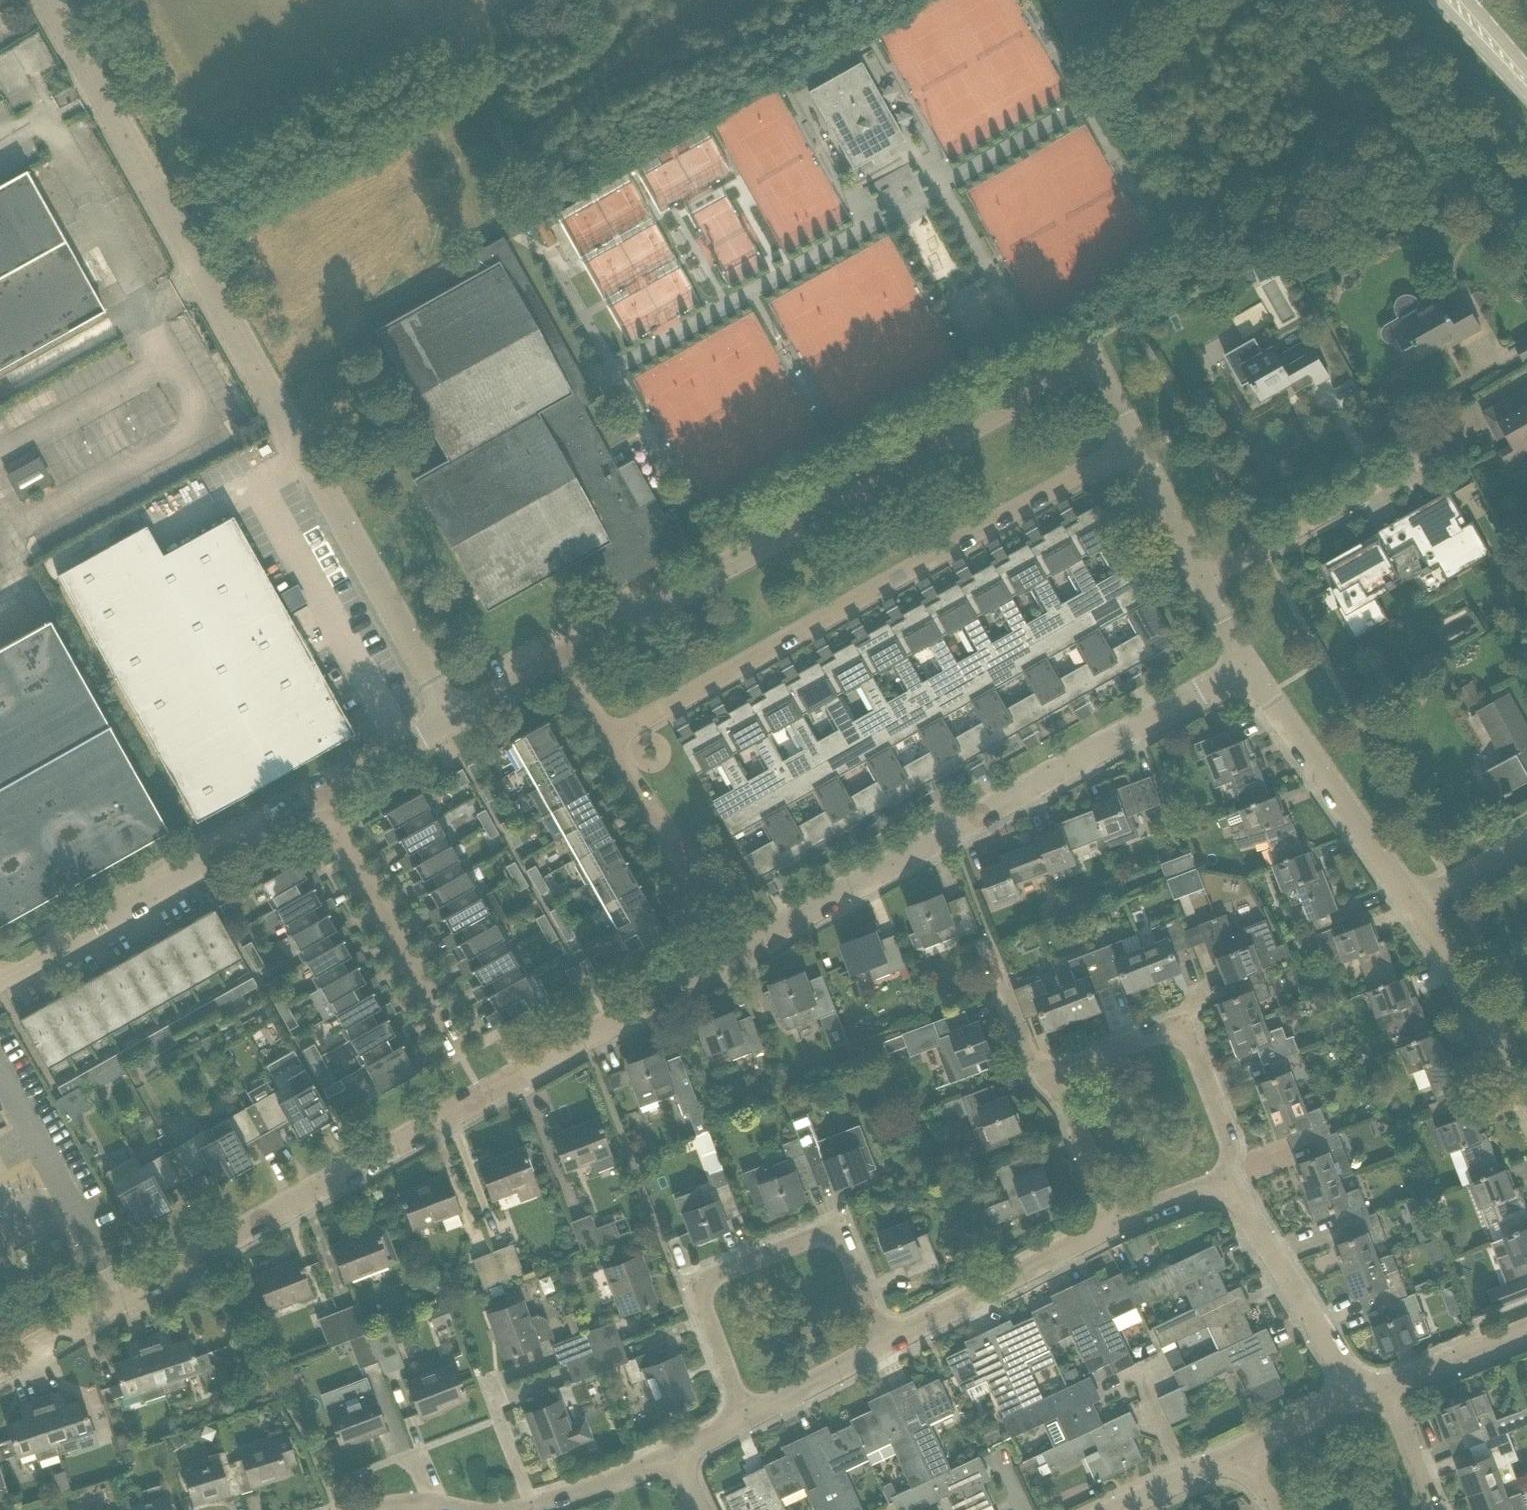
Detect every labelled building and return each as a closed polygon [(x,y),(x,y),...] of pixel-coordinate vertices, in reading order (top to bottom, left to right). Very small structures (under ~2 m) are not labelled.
[(852,150),(844,154),(852,169),(870,159),(874,165),(889,156),(886,150),(904,140),(896,125),(888,130),(872,101),(880,97),(860,62),(808,91),(828,126),(836,121),(852,150)] [(1004,193),(1122,192),(1089,125),(964,187),(974,208),(1004,193)] [(0,187),(0,366),(101,316),(30,173),(0,187)] [(478,272),(375,330),(447,460),(412,479),(486,611),(589,553),(610,590),(630,578),(624,568),(639,559),(640,561),(678,540),(632,459),(617,468),(582,407),(595,400),(503,237),(469,255),(478,272)] [(1281,250),(1270,256),(1277,268),(1288,263),(1281,250)] [(1387,341),(1389,341),(1392,342),(1394,342),(1396,340),(1402,351),(1415,344),(1421,355),(1447,340),(1450,345),(1481,328),(1463,298),(1445,308),(1441,299),(1419,311),(1418,308),(1394,321),(1385,326),(1384,328),(1382,333),(1383,334),(1385,339),(1387,341)] [(1224,355),(1242,386),(1252,380),(1262,399),(1291,383),(1297,394),(1329,376),(1309,341),(1278,358),(1273,349),(1264,354),(1255,337),(1224,355)] [(4,411),(10,422),(0,427),(0,439),(11,461),(76,428),(55,386),(4,411)] [(1482,412),(1493,432),(1502,428),(1511,445),(1500,451),(1508,467),(1526,456),(1526,387),(1482,412)] [(6,473),(20,499),(52,482),(38,456),(6,473)] [(1471,552),(1482,546),(1469,523),(1458,529),(1454,521),(1459,518),(1445,493),(1409,513),(1413,520),(1401,527),(1411,544),(1385,558),(1376,541),(1356,553),(1355,552),(1325,569),(1324,570),(1336,591),(1343,605),(1338,607),(1338,608),(1334,610),(1340,620),(1341,620),(1349,635),(1356,631),(1356,632),(1364,627),(1365,629),(1371,625),(1370,623),(1377,620),(1364,598),(1384,587),(1385,589),(1391,585),(1390,584),(1397,580),(1390,568),(1391,568),(1389,566),(1409,555),(1417,551),(1416,551),(1432,542),(1443,561),(1449,572),(1474,558),(1471,552)] [(1080,522),(1066,530),(1082,557),(1103,546),(1118,572),(1097,584),(1107,602),(1142,582),(1098,505),(1078,517),(1080,522)] [(58,575),(196,822),(354,734),(281,603),(232,516),(224,520),(162,555),(146,526),(58,575)] [(1045,540),(1031,548),(1047,576),(1068,564),(1083,591),(1062,602),(1072,622),(1089,612),(1107,602),(1097,584),(1082,557),(1066,530),(1063,523),(1066,521),(1066,520),(1061,523),(1062,525),(1042,536),(1045,540)] [(1010,560),(996,568),(1012,596),(1033,584),(1048,610),(1027,622),(1038,641),(1072,622),(1062,602),(1047,576),(1031,548),(1028,543),(1031,541),(1031,540),(1026,542),(1027,544),(1008,556),(1010,560)] [(975,579),(961,587),(977,615),(998,603),(1013,630),(992,642),(1003,661),(1037,642),(1038,641),(1027,622),(1012,596),(996,568),(993,563),(996,561),(996,559),(991,562),(993,564),(973,575),(975,579)] [(940,599),(926,607),(942,635),(963,623),(978,649),(957,661),(968,681),(985,671),(1003,661),(992,642),(977,615),(961,587),(958,582),(962,580),(961,579),(956,582),(958,584),(938,595),(940,599)] [(1111,650),(1124,673),(1176,643),(1142,582),(1107,602),(1089,612),(1100,630),(1131,613),(1142,632),(1111,649),(1111,650)] [(905,619),(891,627),(907,655),(928,643),(943,669),(922,681),(933,700),(968,681),(957,661),(952,653),(947,643),(942,635),(926,607),(923,602),(927,600),(926,599),(922,601),(923,603),(903,615),(905,619)] [(1058,679),(1071,702),(1124,673),(1111,650),(1111,649),(1100,630),(1089,612),(1072,622),(1038,641),(1037,642),(1047,660),(1048,659),(1078,642),(1089,661),(1059,679),(1058,679)] [(870,638),(857,646),(872,674),(894,662),(908,689),(887,701),(898,720),(933,700),(922,681),(907,655),(891,627),(889,621),(892,620),(891,618),(887,621),(888,623),(868,634),(870,638)] [(162,837),(53,621),(0,647),(0,918),(162,837)] [(836,658),(822,666),(838,694),(859,682),(874,708),(852,720),(863,740),(880,730),(898,720),(887,701),(872,674),(857,646),(854,641),(857,639),(857,638),(852,641),(853,643),(833,654),(836,658)] [(954,639),(947,643),(952,653),(959,649),(954,639)] [(1006,709),(1019,732),(1071,702),(1058,679),(1059,679),(1048,659),(1047,660),(1037,642),(1003,661),(985,671),(995,689),(996,689),(1026,671),(1037,691),(1007,708),(1006,709)] [(801,678),(787,686),(803,714),(824,702),(839,728),(818,740),(828,759),(863,740),(852,720),(838,694),(822,666),(819,661),(822,659),(822,658),(817,660),(818,662),(798,674),(801,678)] [(954,738),(967,761),(1019,732),(1006,709),(1007,708),(996,689),(995,689),(985,671),(968,681),(933,700),(943,718),(974,701),(985,720),(954,738)] [(766,697),(752,705),(768,733),(789,721),(804,748),(783,760),(794,779),(828,759),(818,740),(803,714),(787,686),(784,680),(787,678),(787,677),(782,680),(783,682),(764,693),(766,697)] [(1474,681),(1459,689),(1469,707),(1484,699),(1474,681)] [(1497,797),(1498,798),(1526,782),(1526,728),(1509,695),(1480,712),(1507,759),(1483,772),(1497,797)] [(731,717),(717,725),(733,753),(754,741),(769,767),(748,779),(759,799),(776,789),(794,779),(783,760),(768,733),(752,705),(749,700),(753,698),(752,697),(747,700),(749,702),(729,713),(731,717)] [(898,720),(880,730),(891,748),(922,730),(933,750),(902,767),(915,791),(967,761),(954,738),(943,718),(933,700),(898,720)] [(713,801),(723,819),(759,799),(748,779),(733,753),(717,725),(714,720),(718,718),(717,717),(713,719),(714,721),(694,733),(696,737),(682,745),(680,739),(683,737),(682,736),(678,739),(698,774),(720,762),(735,788),(713,801)] [(548,751),(558,745),(545,723),(547,722),(547,721),(509,742),(523,765),(548,751)] [(828,759),(838,777),(839,777),(869,760),(880,779),(850,797),(849,797),(862,820),(915,791),(902,767),(891,748),(880,730),(863,740),(828,759)] [(1232,774),(1245,808),(1271,798),(1256,759),(1250,761),(1248,755),(1254,753),(1248,738),(1234,744),(1229,730),(1195,743),(1201,758),(1208,755),(1218,780),(1232,774)] [(561,774),(571,768),(558,746),(561,745),(560,744),(558,745),(548,751),(523,765),(536,788),(561,774)] [(794,779),(776,789),(786,807),(817,789),(828,809),(797,826),(810,849),(862,820),(849,797),(850,797),(839,777),(838,777),(828,759),(794,779)] [(468,765),(475,778),(483,774),(476,761),(468,765)] [(574,797),(584,791),(572,769),(574,768),(573,767),(571,768),(561,774),(536,788),(527,793),(541,817),(549,813),(549,812),(574,798),(574,797)] [(454,773),(461,786),(470,781),(463,768),(454,773)] [(1092,805),(1094,810),(1095,809),(1104,834),(1106,841),(1131,831),(1126,817),(1161,803),(1151,776),(1110,792),(1112,797),(1092,805)] [(481,789),(488,801),(496,797),(489,784),(481,789)] [(759,799),(723,819),(733,837),(765,819),(776,838),(744,856),(757,879),(810,849),(797,826),(786,807),(776,789),(759,799)] [(597,815),(585,793),(587,791),(586,790),(584,791),(574,797),(574,798),(549,812),(549,813),(562,835),(587,821),(587,820),(597,815)] [(401,823),(407,834),(435,819),(435,818),(433,819),(427,808),(429,807),(420,792),(382,814),(382,815),(384,814),(392,828),(401,823)] [(1270,840),(1278,864),(1304,854),(1304,853),(1289,814),(1283,816),(1275,796),(1271,798),(1245,808),(1226,815),(1232,829),(1230,830),(1238,849),(1270,840)] [(477,813),(484,826),(493,820),(486,808),(477,813)] [(1037,838),(1039,842),(1049,868),(1050,873),(1075,863),(1069,848),(1104,834),(1095,809),(1094,810),(1055,825),(1057,830),(1037,838)] [(600,844),(610,838),(598,816),(600,815),(599,813),(597,815),(587,820),(587,821),(562,835),(575,858),(600,844)] [(415,849),(422,860),(450,845),(449,843),(447,844),(442,834),(443,833),(435,819),(407,834),(396,840),(397,841),(399,840),(407,854),(415,849)] [(501,823),(507,835),(515,831),(508,819),(501,823)] [(493,820),(484,826),(490,838),(500,833),(493,820)] [(515,831),(507,835),(514,847),(522,843),(515,831)] [(613,867),(623,861),(611,839),(613,838),(612,837),(610,838),(600,844),(575,858),(588,881),(613,867)] [(1039,842),(999,858),(1001,863),(981,871),(995,906),(1021,896),(1015,881),(1049,868),(1039,842)] [(430,875),(436,886),(437,887),(463,872),(456,860),(458,859),(450,845),(422,860),(411,866),(412,867),(414,866),(422,880),(430,875)] [(1162,863),(1167,878),(1198,867),(1192,851),(1162,863)] [(1304,854),(1278,864),(1279,865),(1274,866),(1283,891),(1285,890),(1292,906),(1303,901),(1314,930),(1333,923),(1329,913),(1337,910),(1322,869),(1316,871),(1309,852),(1304,853),(1304,854)] [(506,866),(513,878),(522,873),(515,860),(506,866)] [(626,890),(636,884),(624,862),(626,861),(625,860),(623,861),(613,867),(588,881),(601,905),(626,891),(626,890)] [(271,896),(277,907),(277,908),(300,895),(300,894),(294,883),(302,878),(297,861),(260,882),(269,897),(271,896)] [(527,869),(534,882),(542,877),(535,865),(527,869)] [(1197,868),(1167,879),(1175,899),(1204,887),(1197,868)] [(445,901),(451,912),(451,913),(479,897),(479,896),(477,897),(471,886),(473,885),(465,872),(464,873),(463,872),(437,887),(436,886),(426,892),(426,893),(429,892),(436,906),(445,901)] [(522,873),(513,878),(520,890),(529,885),(522,873)] [(542,877),(534,882),(541,894),(549,890),(542,877)] [(639,913),(650,908),(637,886),(639,884),(639,883),(636,884),(626,890),(626,891),(601,905),(615,928),(639,914),(639,913)] [(285,922),(291,933),(292,934),(315,921),(315,920),(308,909),(317,905),(308,889),(300,894),(300,895),(277,908),(277,907),(275,908),(284,923),(285,922)] [(978,927),(966,896),(945,904),(941,895),(909,907),(918,930),(909,934),(915,949),(924,945),(925,948),(978,927)] [(460,927),(466,938),(466,939),(494,923),(492,923),(486,912),(487,912),(479,897),(451,913),(451,912),(441,918),(441,919),(443,918),(451,932),(460,927)] [(219,905),(226,919),(235,914),(228,901),(219,905)] [(550,911),(558,925),(566,921),(558,906),(550,911)] [(663,931),(657,922),(650,909),(652,908),(652,906),(650,908),(639,913),(639,914),(615,928),(628,952),(665,931),(665,930),(663,931)] [(192,921),(195,927),(220,970),(241,958),(214,909),(192,921)] [(536,918),(543,930),(552,925),(545,913),(536,918)] [(1227,983),(1231,981),(1259,970),(1259,971),(1262,970),(1294,957),(1285,943),(1277,946),(1267,919),(1230,933),(1224,915),(1199,925),(1214,965),(1220,963),(1227,983)] [(300,949),(306,960),(330,947),(329,947),(323,936),(332,931),(323,916),(315,920),(315,921),(292,934),(291,933),(290,934),(299,950),(300,949)] [(1156,943),(1142,948),(1155,981),(1181,971),(1174,953),(1191,947),(1179,918),(1151,929),(1156,943)] [(566,921),(558,925),(567,940),(575,936),(566,921)] [(1359,955),(1372,989),(1372,990),(1399,980),(1398,979),(1383,940),(1377,942),(1370,922),(1345,932),(1343,924),(1316,934),(1324,955),(1340,949),(1344,961),(1359,955)] [(474,953),(481,964),(481,965),(509,949),(508,949),(507,950),(501,939),(502,938),(494,923),(466,939),(466,938),(455,944),(456,945),(458,944),(466,958),(474,953)] [(552,925),(543,930),(549,943),(559,937),(552,925)] [(183,926),(171,933),(198,982),(220,970),(195,927),(186,932),(183,926)] [(171,933),(149,946),(177,994),(198,982),(171,933)] [(843,945),(850,964),(853,972),(869,966),(874,979),(906,967),(894,935),(878,941),(875,933),(843,945)] [(242,946),(249,958),(257,953),(251,941),(242,946)] [(1095,951),(1098,957),(1107,980),(1122,974),(1129,991),(1155,981),(1142,948),(1126,955),(1121,941),(1095,951)] [(315,975),(321,986),(344,973),(338,962),(346,957),(338,942),(329,947),(330,947),(306,960),(305,960),(313,976),(315,975)] [(149,946),(128,958),(155,1007),(177,994),(149,946)] [(489,980),(495,991),(496,991),(523,975),(522,976),(515,965),(517,964),(509,949),(481,965),(481,964),(470,970),(471,972),(473,970),(481,984),(489,980)] [(257,953),(249,958),(256,971),(264,966),(257,953)] [(1077,981),(1061,987),(1074,1020),(1101,1010),(1094,992),(1110,986),(1107,980),(1098,957),(1071,968),(1077,981)] [(128,958),(106,970),(133,1019),(155,1007),(128,958)] [(579,962),(587,975),(594,971),(587,958),(579,962)] [(565,970),(572,983),(582,978),(574,965),(565,970)] [(330,1001),(336,1012),(359,999),(353,988),(361,983),(353,968),(344,973),(321,986),(319,987),(328,1002),(330,1001)] [(106,970),(84,982),(112,1031),(133,1019),(106,970)] [(1219,1003),(1229,1030),(1262,1017),(1256,1002),(1269,996),(1259,971),(1259,970),(1231,981),(1237,997),(1219,1003)] [(773,989),(763,993),(774,1013),(788,1031),(821,1018),(820,1017),(837,1011),(830,994),(823,975),(807,981),(804,973),(772,985),(773,989)] [(488,996),(495,1011),(504,1006),(511,1018),(539,1002),(538,1001),(537,1002),(530,991),(532,990),(523,975),(496,991),(495,991),(485,997),(485,998),(488,996)] [(252,977),(241,983),(246,992),(257,986),(252,977)] [(1392,1010),(1405,1045),(1405,1046),(1432,1036),(1431,1035),(1416,996),(1411,998),(1403,978),(1398,979),(1399,980),(1372,990),(1372,989),(1367,991),(1377,1016),(1392,1010)] [(1074,1020),(1061,987),(1047,992),(1041,979),(1014,990),(1025,1019),(1041,1013),(1048,1030),(1074,1020)] [(84,982),(63,994),(90,1043),(112,1031),(84,982)] [(241,983),(231,989),(236,998),(242,995),(246,992),(241,983)] [(231,989),(220,995),(225,1004),(229,1002),(236,998),(231,989)] [(271,998),(278,1011),(287,1006),(280,993),(271,998)] [(63,994),(41,1006),(69,1055),(90,1043),(63,994)] [(344,1027),(350,1038),(351,1038),(373,1026),(373,1025),(367,1014),(376,1009),(367,994),(359,999),(336,1012),(334,1013),(343,1028),(344,1027)] [(220,995),(209,1001),(214,1010),(217,1009),(225,1004),(220,995)] [(242,995),(236,998),(229,1002),(234,1011),(246,1004),(242,995)] [(209,1001),(198,1007),(203,1016),(214,1010),(209,1001)] [(229,1002),(225,1004),(217,1009),(222,1018),(234,1011),(229,1002)] [(69,1055),(41,1006),(34,1010),(37,1015),(22,1023),(47,1067),(69,1055)] [(287,1006),(278,1011),(285,1023),(294,1018),(287,1006)] [(198,1007),(187,1013),(193,1022),(203,1016),(198,1007)] [(902,1034),(911,1056),(936,1046),(950,1083),(983,1071),(982,1070),(978,1060),(992,1055),(980,1023),(971,1026),(965,1010),(902,1034)] [(187,1013),(177,1020),(182,1029),(193,1022),(187,1013)] [(701,1025),(708,1044),(711,1053),(727,1047),(732,1060),(753,1052),(759,1067),(772,1062),(765,1046),(763,1046),(752,1015),(736,1021),(732,1013),(701,1025)] [(1263,1065),(1270,1063),(1269,1062),(1299,1051),(1293,1036),(1287,1038),(1282,1026),(1267,1031),(1262,1017),(1229,1030),(1239,1056),(1257,1049),(1263,1065)] [(177,1020),(166,1026),(171,1035),(172,1034),(182,1029),(177,1020)] [(359,1053),(365,1064),(365,1065),(388,1052),(388,1051),(382,1040),(390,1035),(382,1020),(373,1025),(373,1026),(351,1038),(350,1038),(349,1039),(357,1054),(359,1053)] [(1329,1024),(1321,1027),(1324,1036),(1332,1033),(1329,1024)] [(166,1026),(155,1032),(160,1041),(171,1035),(166,1026)] [(155,1032),(144,1038),(149,1047),(160,1041),(155,1032)] [(1405,1046),(1405,1045),(1400,1047),(1410,1073),(1426,1066),(1440,1101),(1465,1091),(1449,1051),(1444,1053),(1436,1033),(1431,1035),(1432,1036),(1405,1046)] [(171,1035),(160,1041),(165,1050),(177,1043),(172,1034),(171,1035)] [(144,1038),(133,1044),(139,1053),(147,1048),(149,1047),(144,1038)] [(160,1041),(149,1047),(147,1048),(152,1057),(165,1050),(160,1041)] [(133,1044),(123,1050),(128,1059),(139,1053),(133,1044)] [(313,1044),(301,1051),(307,1063),(316,1058),(320,1056),(313,1044)] [(365,1065),(365,1064),(364,1065),(379,1092),(418,1071),(417,1070),(415,1071),(400,1045),(388,1051),(388,1052),(365,1065)] [(123,1050),(112,1056),(117,1065),(128,1059),(123,1050)] [(1258,1084),(1268,1110),(1303,1097),(1297,1082),(1310,1077),(1299,1051),(1269,1062),(1270,1063),(1275,1078),(1258,1084)] [(697,1135),(709,1130),(680,1055),(664,1061),(661,1053),(629,1065),(639,1090),(635,1092),(641,1107),(675,1094),(683,1114),(689,1112),(697,1135)] [(112,1056),(101,1062),(106,1071),(117,1065),(112,1056)] [(316,1058),(307,1063),(314,1075),(323,1070),(316,1058)] [(101,1062),(90,1068),(95,1077),(103,1073),(106,1071),(101,1062)] [(271,1078),(278,1089),(284,1099),(295,1093),(315,1128),(332,1118),(300,1062),(271,1078)] [(79,1074),(85,1083),(90,1080),(95,1077),(90,1068),(79,1074)] [(95,1077),(90,1080),(95,1089),(108,1082),(103,1073),(95,1077)] [(73,1090),(78,1087),(85,1083),(79,1074),(68,1081),(73,1090)] [(615,1074),(603,1079),(608,1090),(619,1085),(615,1074)] [(322,1089),(327,1098),(345,1088),(340,1079),(322,1089)] [(85,1083),(78,1087),(83,1096),(95,1089),(90,1080),(85,1083)] [(62,1096),(73,1090),(68,1081),(57,1087),(62,1096)] [(973,1128),(969,1130),(978,1154),(1010,1142),(1007,1134),(1020,1129),(1008,1097),(1000,1101),(993,1085),(962,1097),(973,1128)] [(62,1096),(55,1100),(72,1130),(84,1123),(80,1115),(90,1109),(83,1096),(78,1087),(73,1090),(62,1096)] [(278,1089),(251,1104),(267,1132),(287,1120),(297,1138),(315,1128),(295,1093),(284,1099),(278,1089)] [(1302,1146),(1308,1143),(1332,1134),(1331,1133),(1321,1107),(1308,1112),(1303,1097),(1268,1110),(1278,1137),(1296,1130),(1302,1146)] [(246,1107),(209,1128),(234,1173),(252,1163),(242,1146),(262,1135),(246,1107)] [(809,1113),(793,1119),(800,1138),(818,1185),(834,1179),(837,1188),(869,1175),(867,1170),(877,1166),(861,1124),(819,1140),(809,1113)] [(1461,1147),(1474,1181),(1474,1182),(1501,1172),(1500,1171),(1485,1132),(1480,1134),(1472,1114),(1437,1127),(1446,1153),(1461,1147)] [(566,1169),(591,1160),(596,1171),(613,1164),(609,1153),(608,1153),(595,1120),(553,1136),(566,1169)] [(234,1173),(209,1128),(171,1149),(187,1177),(207,1166),(217,1183),(234,1173)] [(1296,1165),(1306,1191),(1339,1178),(1339,1177),(1352,1172),(1336,1131),(1331,1133),(1332,1134),(1308,1143),(1314,1158),(1296,1165)] [(772,1162),(743,1173),(757,1208),(770,1203),(773,1212),(805,1200),(802,1191),(818,1185),(800,1138),(783,1144),(789,1159),(774,1165),(772,1162)] [(516,1188),(521,1200),(537,1193),(520,1149),(479,1165),(492,1198),(516,1188)] [(166,1152),(140,1167),(146,1177),(135,1183),(154,1218),(172,1208),(162,1191),(182,1180),(166,1152)] [(1006,1190),(983,1199),(993,1224),(1028,1211),(1033,1222),(1052,1214),(1048,1203),(1056,1200),(1044,1168),(1035,1171),(1029,1155),(998,1167),(1001,1175),(1006,1190)] [(140,1167),(134,1156),(105,1172),(137,1228),(154,1218),(135,1183),(146,1177),(140,1167)] [(998,1167),(986,1172),(989,1180),(1001,1175),(998,1167)] [(679,1196),(697,1241),(729,1229),(725,1221),(741,1215),(727,1178),(723,1169),(709,1175),(714,1188),(697,1194),(696,1190),(679,1196)] [(1507,1236),(1507,1237),(1526,1229),(1526,1210),(1518,1187),(1513,1189),(1505,1169),(1500,1171),(1501,1172),(1474,1182),(1474,1181),(1470,1183),(1479,1208),(1494,1202),(1507,1236)] [(401,1195),(408,1213),(414,1228),(458,1212),(445,1178),(401,1195)] [(1340,1226),(1347,1224),(1369,1215),(1359,1188),(1345,1193),(1339,1178),(1306,1191),(1316,1217),(1334,1210),(1340,1226)] [(1335,1246),(1345,1272),(1378,1260),(1372,1245),(1386,1240),(1375,1212),(1369,1215),(1347,1224),(1352,1239),(1335,1246)] [(570,1222),(580,1250),(601,1242),(590,1214),(570,1222)] [(881,1234),(894,1266),(902,1262),(908,1278),(940,1266),(928,1233),(914,1239),(908,1223),(881,1234)] [(1433,1226),(1418,1232),(1422,1241),(1436,1235),(1433,1226)] [(1507,1236),(1504,1238),(1510,1253),(1497,1258),(1507,1286),(1526,1278),(1526,1229),(1507,1237),(1507,1236)] [(374,1231),(332,1247),(346,1282),(388,1265),(396,1262),(384,1230),(375,1234),(374,1231)] [(1147,1235),(1128,1244),(1134,1257),(1153,1249),(1147,1235)] [(512,1244),(493,1252),(504,1280),(523,1273),(512,1244)] [(959,1245),(950,1248),(955,1259),(963,1256),(959,1245)] [(1214,1245),(1128,1285),(1127,1285),(1137,1306),(1184,1284),(1195,1308),(1228,1293),(1228,1292),(1213,1261),(1220,1257),(1214,1245)] [(504,1280),(493,1252),(472,1260),(483,1288),(504,1280)] [(606,1269),(623,1313),(654,1300),(637,1257),(606,1269)] [(1378,1307),(1385,1305),(1385,1304),(1408,1296),(1407,1295),(1397,1270),(1384,1275),(1378,1260),(1345,1272),(1355,1299),(1373,1292),(1378,1307)] [(257,1276),(269,1309),(309,1294),(297,1261),(257,1276)] [(1086,1280),(1074,1286),(1109,1363),(1114,1374),(1135,1364),(1126,1346),(1118,1329),(1142,1317),(1138,1307),(1137,1306),(1127,1285),(1128,1285),(1122,1272),(1089,1288),(1086,1280)] [(1426,1281),(1414,1285),(1416,1290),(1428,1286),(1426,1281)] [(1032,1311),(1034,1316),(1035,1316),(1048,1345),(1049,1345),(1072,1334),(1090,1372),(1109,1363),(1074,1286),(1062,1291),(1064,1296),(1032,1311)] [(1254,1334),(1239,1302),(1246,1299),(1240,1286),(1228,1292),(1228,1293),(1195,1308),(1154,1327),(1163,1347),(1208,1325),(1220,1349),(1221,1349),(1254,1334)] [(1385,1305),(1391,1320),(1373,1327),(1383,1353),(1395,1349),(1400,1359),(1415,1354),(1411,1343),(1430,1335),(1424,1318),(1426,1317),(1424,1312),(1422,1313),(1415,1293),(1407,1295),(1408,1296),(1385,1304),(1385,1305)] [(434,1295),(424,1299),(426,1305),(436,1301),(434,1295)] [(489,1314),(505,1356),(538,1344),(537,1342),(553,1336),(546,1319),(537,1315),(528,1318),(522,1302),(489,1314)] [(445,1303),(428,1309),(434,1325),(451,1318),(445,1303)] [(338,1311),(349,1340),(369,1332),(358,1304),(338,1311)] [(329,1347),(349,1340),(338,1311),(318,1319),(329,1347)] [(1000,1326),(988,1331),(1024,1408),(1044,1399),(1044,1398),(1027,1362),(1051,1350),(1049,1345),(1048,1345),(1035,1316),(1034,1316),(1003,1331),(1000,1326)] [(585,1332),(593,1352),(620,1341),(613,1322),(585,1332)] [(389,1324),(369,1332),(379,1360),(399,1353),(389,1324)] [(1266,1328),(1254,1334),(1221,1349),(1186,1365),(1179,1369),(1188,1389),(1234,1367),(1246,1392),(1254,1389),(1261,1403),(1284,1392),(1277,1377),(1280,1376),(1265,1344),(1272,1340),(1266,1328)] [(987,1380),(1004,1417),(1024,1408),(988,1331),(976,1337),(979,1342),(946,1357),(962,1391),(987,1380)] [(167,1332),(147,1338),(165,1393),(186,1386),(182,1375),(198,1370),(205,1391),(220,1387),(213,1364),(211,1365),(207,1352),(194,1356),(188,1340),(171,1345),(167,1332)] [(369,1332),(349,1340),(359,1368),(379,1360),(369,1332)] [(557,1343),(565,1362),(593,1352),(585,1332),(557,1343)] [(131,1358),(114,1364),(121,1383),(125,1395),(139,1390),(143,1400),(165,1393),(147,1338),(127,1345),(131,1358)] [(620,1341),(593,1352),(600,1371),(623,1363),(628,1361),(628,1360),(620,1341)] [(1154,1344),(1147,1347),(1151,1355),(1158,1352),(1154,1344)] [(572,1382),(600,1371),(593,1352),(565,1362),(572,1382)] [(645,1353),(634,1358),(642,1379),(646,1377),(660,1411),(692,1398),(676,1356),(650,1366),(645,1353)] [(408,1382),(421,1415),(464,1398),(452,1365),(408,1382)] [(1075,1370),(1063,1376),(1066,1383),(1078,1378),(1075,1370)] [(1058,1417),(1068,1440),(1069,1440),(1103,1424),(1088,1392),(1095,1389),(1090,1377),(1044,1398),(1044,1399),(1024,1408),(1004,1417),(1002,1417),(1012,1438),(1058,1417)] [(903,1386),(891,1392),(932,1479),(952,1469),(931,1423),(955,1412),(939,1378),(907,1394),(903,1386)] [(1460,1381),(1442,1388),(1447,1400),(1465,1393),(1460,1381)] [(1158,1398),(1165,1415),(1188,1404),(1181,1387),(1158,1398)] [(60,1392),(40,1399),(58,1453),(79,1446),(75,1435),(91,1430),(81,1400),(64,1406),(60,1392)] [(850,1420),(852,1424),(853,1424),(867,1453),(891,1442),(912,1488),(932,1479),(891,1392),(880,1397),(883,1405),(850,1420)] [(329,1412),(342,1445),(384,1429),(371,1396),(329,1412)] [(58,1453),(40,1399),(20,1405),(25,1419),(8,1424),(17,1455),(33,1450),(37,1460),(58,1453)] [(1474,1445),(1500,1436),(1508,1433),(1526,1425),(1526,1408),(1494,1421),(1489,1409),(1476,1414),(1470,1399),(1436,1412),(1446,1438),(1468,1430),(1474,1445)] [(575,1443),(590,1437),(583,1420),(568,1426),(559,1401),(526,1414),(543,1456),(575,1443)] [(1069,1440),(1068,1440),(1042,1452),(1052,1472),(1098,1451),(1110,1476),(1144,1460),(1132,1435),(1137,1433),(1134,1425),(1136,1424),(1130,1412),(1103,1424),(1069,1440)] [(806,1437),(839,1509),(862,1509),(843,1470),(869,1458),(867,1453),(853,1424),(852,1424),(821,1439),(817,1432),(806,1437)] [(984,1435),(989,1447),(1004,1440),(998,1428),(984,1435)] [(1458,1469),(1468,1495),(1502,1482),(1502,1483),(1515,1478),(1510,1462),(1518,1459),(1508,1433),(1500,1436),(1474,1445),(1480,1461),(1458,1469)] [(176,1434),(166,1441),(173,1451),(183,1444),(176,1434)] [(242,1459),(231,1462),(241,1493),(258,1488),(257,1484),(285,1475),(283,1466),(294,1462),(286,1436),(268,1442),(270,1448),(242,1457),(242,1459)] [(766,1468),(766,1467),(781,1499),(805,1487),(816,1509),(839,1509),(806,1437),(794,1443),(797,1450),(764,1465),(766,1468)] [(131,1449),(122,1453),(125,1462),(134,1459),(131,1449)] [(231,1462),(228,1450),(208,1456),(211,1466),(185,1474),(194,1503),(222,1495),(224,1498),(241,1493),(231,1462)] [(1329,1456),(1334,1466),(1344,1461),(1339,1451),(1329,1456)] [(952,1469),(932,1479),(912,1488),(892,1497),(898,1509),(917,1509),(947,1496),(954,1509),(981,1509),(993,1505),(978,1472),(985,1469),(979,1456),(961,1465),(952,1469)] [(781,1499),(766,1467),(766,1468),(754,1473),(758,1480),(725,1495),(732,1509),(786,1509),(781,1499)] [(10,1497),(0,1468),(0,1500),(10,1497)] [(1521,1491),(1507,1497),(1502,1483),(1502,1482),(1468,1495),(1474,1509),(1526,1509),(1526,1506),(1521,1491)] [(128,1509),(171,1509),(167,1497),(163,1485),(140,1491),(144,1504),(133,1507),(133,1508),(128,1509)]
